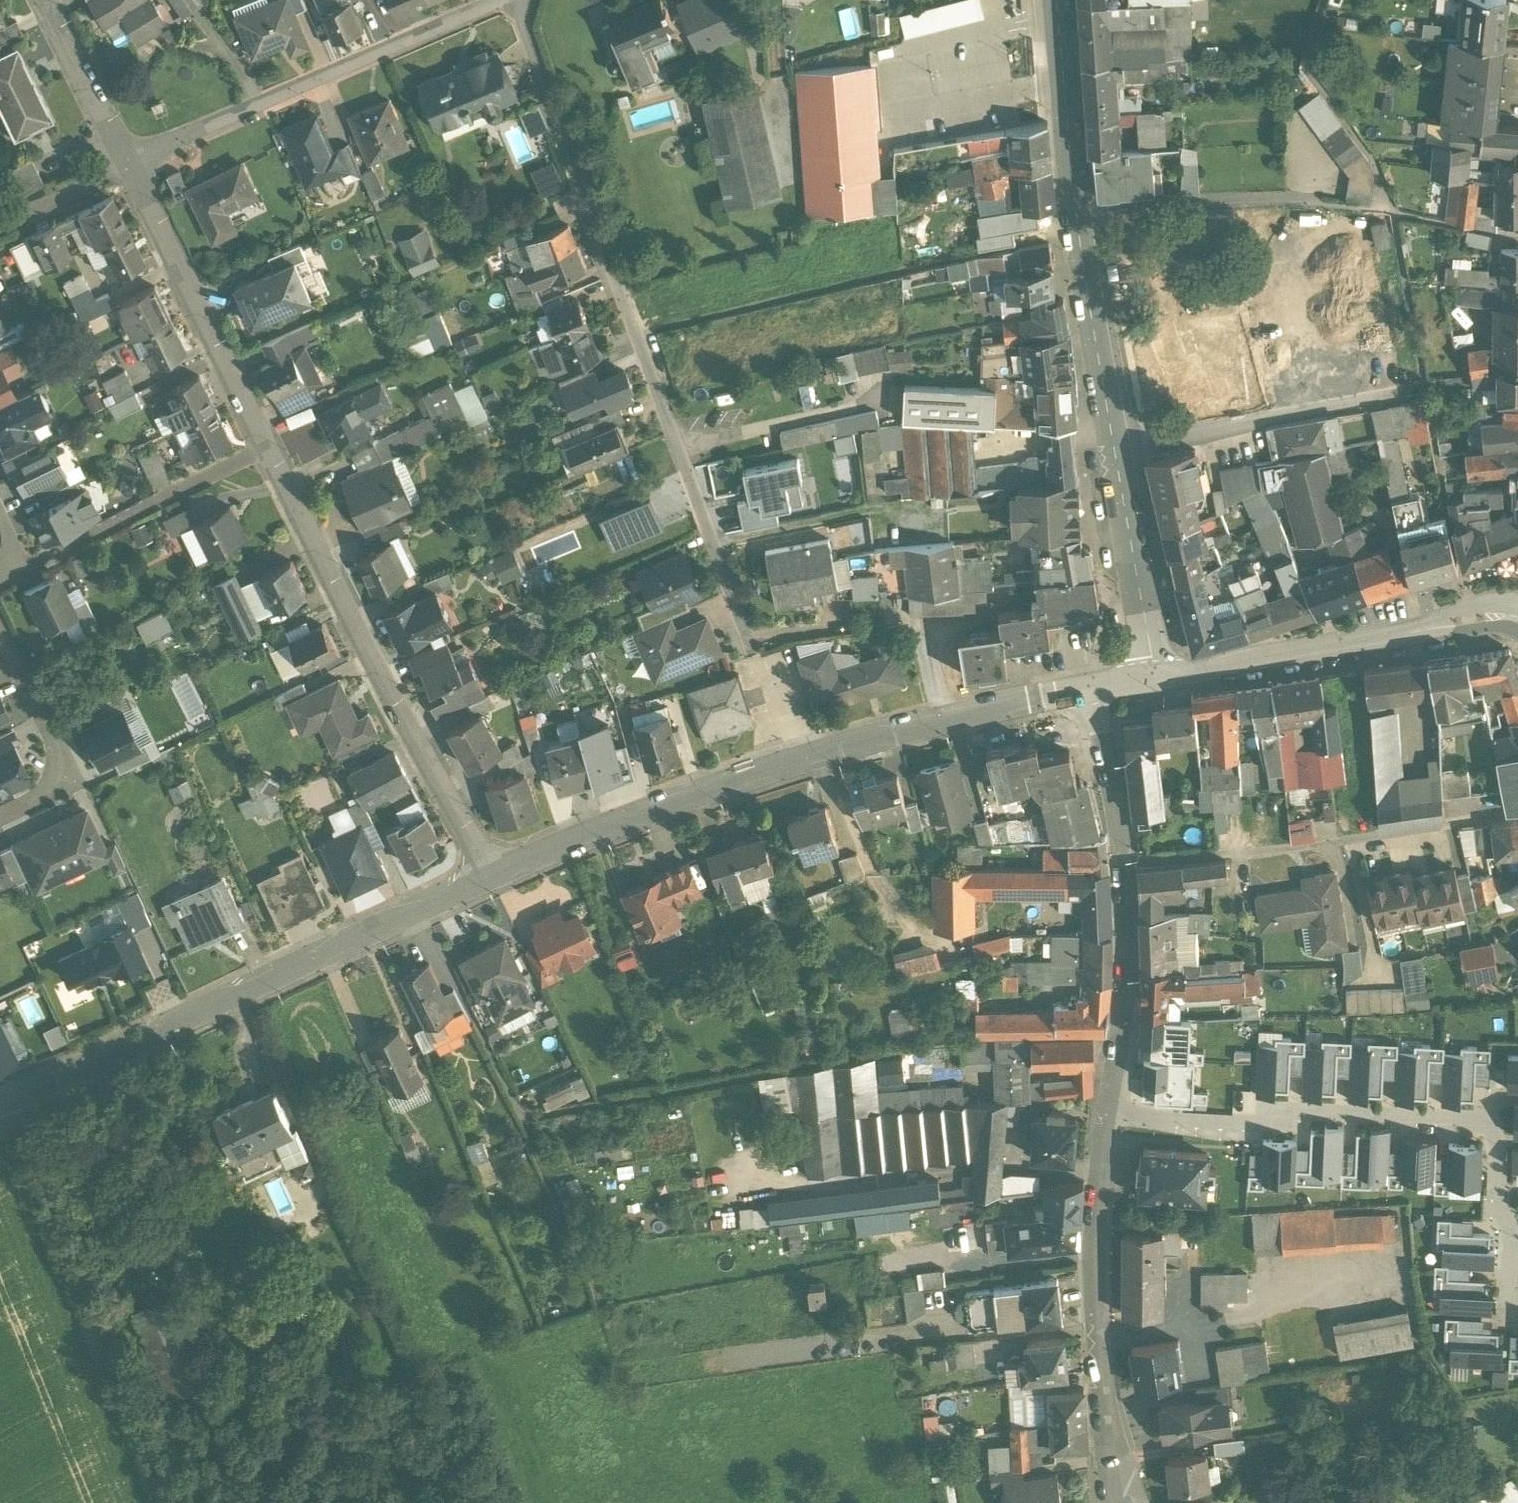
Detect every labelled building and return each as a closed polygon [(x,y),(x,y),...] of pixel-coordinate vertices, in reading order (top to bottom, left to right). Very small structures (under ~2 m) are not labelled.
[(88,2),(104,27),(129,11),(146,39),(168,26),(152,0),(91,0),(88,2)] [(183,16),(201,2),(200,0),(172,0),(183,16)] [(270,3),(272,9),(246,21),(252,36),(246,39),(254,58),(288,44),(292,54),(309,47),(295,14),(289,0),(277,0),(270,3)] [(302,0),(289,0),(295,14),(306,9),(302,0)] [(306,9),(318,4),(316,0),(302,0),(306,9)] [(318,4),(335,41),(363,28),(351,1),(341,5),(339,0),(316,0),(318,4)] [(397,16),(430,1),(429,0),(390,0),(397,16)] [(608,14),(612,22),(617,33),(625,51),(677,28),(672,17),(667,6),(665,6),(662,0),(655,0),(635,9),(633,4),(608,14)] [(680,7),(682,13),(688,25),(696,45),(720,35),(719,34),(718,32),(719,32),(704,0),(696,0),(680,7)] [(719,32),(729,27),(724,18),(735,13),(735,14),(736,13),(736,12),(735,12),(730,0),(704,0),(719,32)] [(901,19),(907,40),(986,19),(981,0),(972,0),(901,19)] [(1078,0),(1081,46),(1108,46),(1108,31),(1114,31),(1114,28),(1124,28),(1124,20),(1123,20),(1123,18),(1163,16),(1162,0),(1092,0),(1078,0)] [(1163,16),(1163,17),(1163,45),(1164,56),(1166,56),(1192,55),(1191,0),(1162,0),(1163,16)] [(1438,7),(1455,9),(1459,13),(1461,16),(1462,21),(1464,0),(1438,0),(1438,7)] [(1462,21),(1460,41),(1503,45),(1503,41),(1506,13),(1506,14),(1508,0),(1464,0),(1462,21)] [(872,34),(886,33),(884,12),(870,13),(872,34)] [(677,28),(625,51),(617,33),(612,36),(625,66),(633,84),(657,74),(654,69),(659,67),(649,42),(688,25),(682,13),(672,17),(677,28)] [(0,29),(0,44),(21,33),(16,21),(0,29)] [(625,66),(612,36),(617,33),(612,22),(604,26),(613,57),(610,58),(608,61),(607,64),(608,66),(609,69),(611,71),(614,72),(617,72),(620,70),(622,68),(621,67),(625,66)] [(1460,41),(1457,40),(1455,61),(1449,60),(1447,81),(1499,86),(1503,45),(1460,41)] [(1163,45),(1122,47),(1122,45),(1108,46),(1108,64),(1137,63),(1148,63),(1148,56),(1164,56),(1163,45)] [(1108,46),(1081,46),(1083,65),(1108,64),(1108,46)] [(16,49),(0,57),(0,95),(20,135),(50,120),(16,49)] [(498,54),(488,59),(486,53),(459,65),(462,70),(422,87),(440,128),(516,96),(498,54)] [(1164,56),(1148,56),(1148,63),(1137,63),(1138,76),(1168,75),(1167,65),(1166,56),(1164,56)] [(1108,64),(1083,65),(1086,113),(1119,111),(1118,98),(1118,89),(1113,89),(1112,77),(1138,76),(1137,63),(1108,64)] [(872,66),(797,72),(808,217),(872,212),(870,176),(881,175),(872,66)] [(1499,86),(1447,81),(1445,103),(1451,103),(1449,123),(1484,126),(1495,126),(1499,86)] [(1130,88),(1118,89),(1118,98),(1131,97),(1130,88)] [(758,92),(705,105),(730,213),(758,206),(755,194),(781,188),(758,92)] [(1319,92),(1300,106),(1322,137),(1341,122),(1319,92)] [(390,101),(351,117),(369,162),(408,145),(390,101)] [(540,104),(520,113),(530,136),(534,134),(542,131),(550,127),(540,104)] [(1157,110),(1138,111),(1139,122),(1141,148),(1146,148),(1179,147),(1179,146),(1184,146),(1183,125),(1158,126),(1157,110)] [(1119,111),(1086,113),(1089,153),(1093,153),(1121,150),(1119,123),(1139,122),(1138,111),(1119,111)] [(317,116),(285,130),(309,184),(337,172),(346,168),(338,150),(333,152),(317,116)] [(1341,122),(1322,137),(1343,166),(1363,151),(1341,122)] [(1449,123),(1429,122),(1427,141),(1437,142),(1467,144),(1467,146),(1482,147),(1484,126),(1449,123)] [(1048,124),(993,135),(997,147),(1006,146),(1007,142),(1013,141),(1014,152),(1050,149),(1048,124)] [(1484,126),(1482,147),(1517,149),(1517,128),(1495,126),(1484,126)] [(993,135),(975,138),(978,151),(997,148),(997,147),(993,135)] [(1467,144),(1437,142),(1435,155),(1465,157),(1467,146),(1467,144)] [(349,146),(338,150),(346,168),(337,172),(346,184),(364,177),(362,174),(349,146)] [(1121,150),(1093,153),(1094,166),(1098,166),(1101,199),(1119,197),(1119,196),(1155,193),(1153,173),(1148,173),(1146,148),(1121,150)] [(1050,149),(1014,152),(1016,173),(1023,172),(1052,167),(1050,149)] [(1363,151),(1343,166),(1350,175),(1346,199),(1370,203),(1374,179),(1371,163),(1363,151)] [(1465,157),(1435,155),(1434,174),(1461,178),(1463,178),(1464,169),(1465,157)] [(31,157),(2,171),(14,197),(43,183),(31,157)] [(1495,159),(1495,185),(1517,185),(1517,161),(1495,159)] [(1000,161),(973,165),(976,181),(1002,178),(1002,174),(1000,161)] [(242,162),(188,189),(190,193),(214,240),(236,229),(227,210),(257,194),(242,162)] [(1197,163),(1184,164),(1182,191),(1193,194),(1200,194),(1197,163)] [(1052,167),(1023,172),(1026,209),(1041,207),(1055,204),(1052,167)] [(375,168),(362,174),(364,177),(374,199),(386,194),(375,168)] [(1476,171),(1464,169),(1463,178),(1475,179),(1476,171)] [(178,170),(166,176),(178,200),(190,193),(188,189),(178,170)] [(881,175),(870,176),(872,212),(897,210),(895,174),(881,175)] [(1463,178),(1461,178),(1456,223),(1472,226),(1477,180),(1475,179),(1463,178)] [(1495,185),(1496,217),(1517,217),(1517,185),(1495,185)] [(110,195),(66,217),(83,249),(85,248),(99,242),(126,228),(110,195)] [(1026,209),(978,217),(982,238),(1013,232),(1045,227),(1041,207),(1026,209)] [(1209,215),(1210,225),(1233,224),(1233,214),(1209,215)] [(57,221),(30,235),(46,267),(67,257),(57,235),(62,232),(57,221)] [(1385,222),(1373,224),(1377,245),(1389,243),(1385,222)] [(529,240),(528,240),(528,242),(508,250),(511,261),(517,259),(518,260),(533,254),(536,264),(577,248),(569,225),(529,240)] [(126,228),(99,242),(107,259),(102,262),(102,264),(109,278),(143,261),(127,228),(126,228)] [(1467,229),(1465,243),(1489,248),(1492,234),(1467,229)] [(526,230),(504,240),(508,250),(528,242),(528,240),(529,240),(526,230)] [(424,232),(401,242),(407,256),(430,246),(424,232)] [(1015,245),(1013,232),(982,238),(976,239),(978,251),(1015,245)] [(30,235),(11,244),(27,277),(46,267),(30,235)] [(99,242),(85,248),(94,267),(102,264),(102,262),(107,259),(99,242)] [(1048,244),(1019,251),(1020,258),(1017,258),(1018,262),(1021,262),(1024,274),(1052,269),(1053,269),(1048,244)] [(306,257),(301,245),(270,258),(275,270),(295,262),(306,257)] [(430,246),(407,256),(415,274),(438,264),(430,246)] [(536,264),(527,268),(535,290),(557,282),(571,277),(586,271),(577,248),(536,264)] [(1501,248),(1501,276),(1501,284),(1506,284),(1517,284),(1517,249),(1501,248)] [(1003,253),(975,258),(984,274),(987,273),(1006,269),(1003,253)] [(533,254),(518,260),(517,259),(511,261),(509,262),(514,273),(527,268),(536,264),(533,254)] [(975,258),(948,265),(950,279),(984,274),(975,258)] [(311,299),(295,262),(275,270),(236,286),(251,324),(311,299)] [(1488,269),(1456,267),(1455,281),(1487,283),(1488,275),(1488,269)] [(527,268),(514,273),(510,275),(519,297),(535,290),(527,268)] [(1024,274),(1008,275),(1008,298),(1036,294),(1053,291),(1052,269),(1024,274)] [(984,274),(970,277),(972,291),(989,288),(987,273),(984,274)] [(82,274),(63,283),(70,297),(89,288),(82,274)] [(510,275),(506,276),(520,313),(524,311),(519,297),(510,275)] [(1501,276),(1488,275),(1487,283),(1501,284),(1501,276)] [(571,277),(557,282),(559,288),(573,283),(571,277)] [(1506,284),(1506,294),(1483,292),(1483,304),(1500,304),(1517,304),(1517,284),(1506,284)] [(155,285),(121,301),(131,321),(121,326),(128,339),(135,336),(171,318),(155,285)] [(89,288),(70,297),(76,309),(95,299),(89,288)] [(413,295),(420,314),(433,309),(425,290),(413,295)] [(535,290),(519,297),(524,311),(541,305),(535,290)] [(1053,291),(1036,294),(1037,307),(1034,307),(1036,319),(1020,321),(1023,339),(1069,333),(1063,299),(1054,301),(1053,291)] [(1463,291),(1456,291),(1454,301),(1476,304),(1483,304),(1483,292),(1463,291)] [(95,299),(76,309),(82,320),(113,305),(107,293),(95,299)] [(579,300),(548,312),(558,337),(587,326),(589,325),(579,300)] [(1000,300),(991,301),(993,315),(1002,313),(1000,300)] [(1500,304),(1499,347),(1499,368),(1517,365),(1517,304),(1500,304)] [(171,318),(135,336),(144,355),(147,353),(154,367),(187,351),(171,318)] [(452,343),(443,320),(425,327),(435,350),(452,343)] [(1020,321),(1003,322),(1006,341),(1023,339),(1020,321)] [(312,322),(284,335),(292,352),(305,346),(319,339),(312,322)] [(0,333),(0,347),(8,343),(23,335),(17,325),(0,333)] [(587,326),(559,336),(571,366),(571,367),(598,356),(587,326)] [(1006,341),(982,344),(982,378),(989,378),(1036,379),(1073,379),(1069,333),(1023,339),(1006,341)] [(284,335),(263,344),(272,362),(292,352),(284,335)] [(558,337),(542,343),(553,373),(571,366),(559,336),(558,337)] [(14,355),(8,343),(0,347),(0,362),(14,355)] [(914,369),(912,350),(889,353),(887,354),(884,344),(851,351),(856,376),(890,368),(891,371),(914,369)] [(272,362),(262,367),(276,395),(284,392),(287,398),(310,387),(298,364),(311,358),(305,346),(272,362)] [(1499,347),(1486,350),(1486,348),(1468,352),(1471,372),(1473,372),(1499,368),(1499,347)] [(14,396),(4,376),(20,368),(14,355),(0,362),(0,403),(14,396)] [(311,358),(298,364),(310,387),(322,381),(311,358)] [(1499,368),(1499,384),(1499,399),(1505,399),(1517,398),(1517,365),(1499,368)] [(1499,368),(1473,372),(1475,386),(1499,384),(1499,368)] [(125,369),(112,375),(112,376),(103,380),(108,391),(112,389),(117,401),(136,391),(125,369)] [(593,370),(561,384),(566,396),(598,381),(593,370)] [(624,370),(598,381),(566,396),(574,414),(606,400),(611,410),(619,407),(632,401),(628,390),(632,388),(624,370)] [(199,375),(166,391),(173,406),(167,409),(167,410),(177,427),(188,422),(216,408),(199,375)] [(1036,379),(989,378),(988,391),(997,391),(1037,393),(1036,379)] [(1073,379),(1036,379),(1037,393),(1038,407),(1075,404),(1073,379)] [(454,390),(469,424),(488,415),(473,381),(454,390)] [(431,416),(374,443),(382,461),(392,457),(469,424),(450,383),(421,396),(431,416)] [(353,398),(321,414),(329,431),(332,429),(341,447),(370,433),(362,417),(390,403),(381,385),(353,398)] [(0,403),(0,435),(14,428),(19,430),(28,426),(31,425),(30,425),(34,423),(39,416),(41,408),(41,401),(37,393),(34,386),(14,396),(0,403)] [(287,398),(279,402),(285,413),(316,399),(310,387),(287,398)] [(988,391),(906,387),(903,419),(904,419),(972,423),(995,424),(997,391),(988,391)] [(136,391),(117,401),(129,427),(149,418),(136,391)] [(102,397),(93,401),(97,409),(105,405),(102,397)] [(1505,399),(1505,419),(1517,419),(1517,398),(1505,399)] [(1423,400),(1389,406),(1396,435),(1428,430),(1423,400)] [(1485,400),(1467,401),(1468,418),(1486,417),(1485,400)] [(129,427),(117,401),(110,405),(122,430),(129,427)] [(1075,404),(1038,407),(1039,427),(1054,427),(1055,427),(1072,425),(1076,425),(1075,404)] [(1396,435),(1389,406),(1372,409),(1378,439),(1382,457),(1383,465),(1391,500),(1408,496),(1408,495),(1396,435)] [(611,410),(590,419),(595,430),(615,421),(617,425),(625,421),(619,407),(611,410)] [(216,408),(188,422),(196,439),(184,444),(182,446),(189,462),(232,441),(216,408)] [(876,409),(829,420),(832,435),(879,424),(876,409)] [(167,410),(155,416),(164,433),(164,434),(176,428),(177,427),(167,410)] [(1326,417),(1273,426),(1274,434),(1279,459),(1325,450),(1332,449),(1326,417)] [(972,423),(904,419),(903,419),(908,475),(909,488),(902,489),(903,496),(977,491),(977,490),(975,469),(972,423)] [(1505,419),(1481,421),(1484,450),(1501,448),(1517,446),(1517,419),(1505,419)] [(829,420),(780,431),(783,446),(832,435),(829,420)] [(595,430),(565,443),(576,470),(627,448),(617,425),(615,421),(595,430)] [(177,427),(176,428),(184,444),(196,439),(188,422),(177,427)] [(1072,425),(1055,427),(1056,451),(1050,451),(1051,460),(1047,461),(1049,483),(1077,480),(1072,425)] [(14,428),(0,435),(0,444),(6,456),(24,447),(36,441),(28,426),(19,430),(14,428)] [(1378,439),(1361,443),(1365,462),(1382,457),(1378,439)] [(29,458),(11,467),(11,468),(22,490),(30,487),(63,471),(64,470),(55,452),(52,446),(29,458)] [(1501,448),(1503,470),(1517,469),(1517,446),(1501,448)] [(6,456),(2,458),(8,470),(11,468),(11,467),(29,458),(24,447),(6,456)] [(64,448),(55,452),(64,469),(72,465),(64,448)] [(1484,450),(1464,451),(1467,474),(1503,470),(1501,448),(1484,450)] [(157,449),(140,457),(154,489),(171,481),(157,449)] [(1195,449),(1148,460),(1157,499),(1191,491),(1204,488),(1195,449)] [(1345,532),(1325,450),(1279,459),(1283,471),(1284,476),(1285,482),(1285,484),(1286,484),(1286,485),(1288,493),(1288,495),(1289,495),(1292,506),(1291,506),(1291,507),(1292,507),(1295,518),(1294,519),(1295,520),(1298,531),(1298,533),(1299,533),(1302,545),(1328,538),(1327,537),(1345,532)] [(382,461),(368,467),(373,478),(397,468),(392,457),(382,461)] [(803,478),(799,458),(743,469),(749,499),(760,497),(763,511),(777,508),(803,503),(798,479),(803,478)] [(1036,458),(1028,459),(1025,463),(1016,464),(1018,486),(1049,483),(1047,461),(1040,462),(1036,458)] [(1279,459),(1257,463),(1257,464),(1259,475),(1283,471),(1279,459)] [(1016,464),(975,469),(977,490),(1018,486),(1016,464)] [(1257,464),(1243,467),(1243,468),(1232,470),(1233,472),(1238,500),(1261,487),(1260,485),(1259,475),(1257,464)] [(397,468),(373,478),(368,467),(346,477),(357,500),(354,501),(363,524),(408,504),(394,472),(398,470),(397,468)] [(1517,469),(1517,480),(1508,481),(1508,487),(1508,490),(1517,491),(1516,499),(1517,501),(1517,469)] [(63,471),(30,487),(36,497),(46,492),(68,481),(63,471)] [(1283,471),(1259,475),(1260,485),(1261,487),(1263,490),(1282,486),(1280,477),(1284,476),(1283,471)] [(1233,472),(1221,474),(1223,487),(1223,489),(1226,505),(1238,500),(1233,472)] [(908,475),(884,477),(885,490),(902,489),(909,488),(908,475)] [(68,481),(46,492),(51,503),(80,488),(75,478),(68,481)] [(1049,483),(1018,486),(1022,538),(1035,537),(1035,535),(1048,535),(1059,534),(1060,536),(1080,534),(1077,480),(1049,483)] [(51,503),(30,514),(43,541),(97,514),(83,487),(80,488),(51,503)] [(1503,487),(1463,489),(1463,496),(1464,496),(1466,504),(1487,502),(1497,501),(1502,501),(1503,487)] [(1508,490),(1508,487),(1503,487),(1502,501),(1516,499),(1517,491),(1508,490)] [(1223,489),(1212,491),(1217,515),(1227,510),(1226,506),(1226,505),(1223,489)] [(1191,491),(1157,499),(1164,531),(1196,524),(1199,523),(1191,491)] [(1276,513),(1263,491),(1246,501),(1257,528),(1278,520),(1276,513)] [(1419,493),(1408,495),(1408,496),(1391,500),(1400,539),(1448,528),(1444,515),(1425,519),(1419,493)] [(1463,496),(1448,499),(1452,524),(1468,520),(1467,516),(1466,504),(1464,496),(1463,496)] [(749,499),(738,501),(743,529),(780,521),(777,508),(763,511),(760,497),(749,499)] [(661,532),(648,501),(600,521),(613,552),(661,532)] [(1505,513),(1505,515),(1490,519),(1491,524),(1484,526),(1492,553),(1517,543),(1517,501),(1517,510),(1514,510),(1505,513)] [(1487,502),(1466,504),(1467,516),(1489,511),(1488,507),(1487,502)] [(192,506),(165,520),(173,535),(194,525),(193,524),(199,521),(192,506)] [(199,521),(193,524),(194,525),(201,539),(206,536),(215,553),(248,537),(238,518),(235,520),(229,506),(199,521)] [(1285,536),(1278,520),(1257,528),(1272,565),(1276,564),(1276,563),(1293,556),(1285,536)] [(1492,553),(1484,526),(1471,531),(1468,520),(1452,524),(1463,563),(1465,563),(1478,559),(1478,558),(1492,553)] [(401,521),(380,530),(385,541),(406,532),(401,521)] [(1362,525),(1358,527),(1367,553),(1376,550),(1372,538),(1378,535),(1374,522),(1362,525)] [(145,524),(136,528),(141,539),(150,535),(145,524)] [(1196,524),(1164,531),(1169,558),(1207,545),(1205,535),(1198,537),(1196,524)] [(1448,528),(1400,539),(1404,555),(1409,580),(1457,566),(1448,528)] [(1228,532),(1212,538),(1214,543),(1215,546),(1231,539),(1228,532)] [(1354,557),(1345,532),(1327,537),(1328,538),(1337,563),(1354,557)] [(1080,534),(1060,536),(1059,534),(1048,535),(1050,555),(1050,562),(1040,563),(1032,563),(1033,571),(1033,579),(1066,575),(1066,577),(1095,574),(1090,551),(1085,548),(1082,548),(1081,534),(1080,534)] [(828,536),(765,548),(775,603),(814,596),(812,588),(837,583),(832,555),(828,536)] [(954,542),(906,546),(911,594),(921,593),(959,592),(956,560),(954,543),(954,542)] [(1215,546),(1214,543),(1207,545),(1214,563),(1221,561),(1215,546)] [(405,576),(389,544),(360,558),(375,590),(405,576)] [(906,546),(872,548),(875,572),(877,573),(878,595),(911,594),(906,546)] [(1404,555),(1392,560),(1388,546),(1376,550),(1367,553),(1354,557),(1366,595),(1409,580),(1404,555)] [(511,547),(490,556),(477,572),(488,584),(498,573),(503,585),(524,576),(511,547)] [(682,551),(647,567),(653,582),(647,585),(656,606),(683,594),(698,588),(682,551)] [(849,553),(832,555),(837,583),(852,581),(851,576),(849,553)] [(1196,553),(1170,561),(1175,584),(1202,571),(1204,570),(1196,553)] [(1301,576),(1297,568),(1293,556),(1276,563),(1276,564),(1287,590),(1278,594),(1282,603),(1289,622),(1317,613),(1301,576)] [(984,557),(956,560),(959,592),(987,590),(991,589),(991,584),(990,568),(985,567),(984,557)] [(1337,563),(1301,576),(1317,613),(1366,595),(1354,557),(1337,563)] [(291,560),(260,576),(276,609),(285,604),(288,610),(296,606),(294,600),(307,593),(291,560)] [(1033,571),(1018,572),(1018,581),(1033,579),(1033,571)] [(1202,571),(1175,584),(1186,624),(1208,619),(1214,617),(1212,610),(1210,604),(1229,595),(1225,587),(1209,595),(1205,587),(1208,586),(1202,571)] [(447,572),(409,590),(415,602),(437,591),(452,583),(447,572)] [(875,572),(851,576),(852,581),(853,595),(878,595),(877,573),(875,572)] [(240,586),(234,574),(214,583),(241,638),(261,629),(256,618),(240,586)] [(1095,574),(1066,577),(1066,575),(1033,579),(1018,581),(1016,581),(1020,611),(1000,614),(1002,630),(1004,648),(1049,640),(1046,616),(1099,610),(1095,574)] [(1252,586),(1247,574),(1241,576),(1246,588),(1251,587),(1252,586)] [(56,575),(24,591),(43,630),(76,614),(71,605),(56,575)] [(256,618),(276,609),(260,576),(240,586),(256,618)] [(1282,603),(1270,608),(1263,611),(1251,587),(1246,588),(1235,593),(1247,618),(1243,619),(1249,637),(1289,622),(1282,603)] [(959,592),(921,593),(921,614),(963,613),(963,610),(987,609),(987,590),(959,592)] [(437,591),(415,602),(429,629),(451,619),(437,591)] [(1235,593),(1234,592),(1229,595),(1210,604),(1212,610),(1226,603),(1230,616),(1209,622),(1208,619),(1186,624),(1193,652),(1194,652),(1249,637),(1243,619),(1247,618),(1235,593)] [(911,594),(912,614),(921,614),(921,593),(911,594)] [(656,606),(638,614),(643,627),(670,615),(688,607),(683,594),(656,606)] [(85,598),(71,605),(76,614),(85,633),(99,627),(85,598)] [(415,602),(388,615),(403,645),(418,638),(417,635),(429,629),(415,602)] [(148,641),(171,627),(161,610),(138,624),(148,641)] [(643,627),(631,632),(638,649),(644,646),(643,642),(676,628),(670,615),(643,627)] [(705,618),(677,630),(676,628),(643,642),(644,646),(657,674),(688,661),(690,665),(721,652),(705,618)] [(291,640),(290,640),(291,642),(304,668),(337,652),(323,624),(291,640)] [(286,630),(266,639),(272,651),(291,642),(290,640),(291,640),(286,630)] [(1002,630),(960,635),(965,674),(1006,670),(1003,648),(1004,648),(1002,630)] [(802,651),(834,647),(833,638),(801,642),(802,651)] [(447,640),(415,654),(421,666),(452,651),(447,640)] [(421,666),(420,667),(432,691),(442,686),(447,696),(448,698),(453,696),(464,690),(481,682),(464,645),(452,651),(421,666)] [(1466,656),(1473,688),(1482,686),(1484,694),(1490,694),(1500,692),(1506,708),(1517,704),(1517,674),(1509,648),(1466,656)] [(829,650),(801,659),(816,706),(844,697),(836,671),(829,650)] [(893,653),(836,671),(844,697),(846,701),(903,683),(893,653)] [(1466,656),(1427,661),(1433,691),(1439,725),(1489,716),(1484,694),(1482,686),(1473,688),(1466,656)] [(1427,661),(1364,670),(1367,699),(1392,697),(1433,691),(1427,661)] [(739,675),(688,691),(700,728),(705,742),(755,726),(751,711),(739,675)] [(1318,677),(1271,685),(1278,722),(1299,719),(1314,716),(1317,746),(1317,747),(1341,744),(1336,708),(1324,710),(1318,677)] [(309,693),(289,703),(289,704),(298,722),(321,711),(325,720),(321,722),(336,752),(378,732),(369,712),(358,717),(340,678),(309,693)] [(304,682),(274,696),(280,708),(289,704),(289,703),(309,693),(304,682)] [(1271,685),(1236,688),(1238,714),(1253,713),(1254,725),(1255,725),(1256,726),(1278,722),(1271,685)] [(1236,688),(1192,695),(1193,707),(1194,711),(1206,710),(1210,709),(1210,715),(1213,744),(1220,744),(1221,759),(1238,758),(1239,730),(1239,729),(1238,714),(1236,688)] [(464,690),(453,696),(458,708),(466,704),(470,702),(464,690)] [(470,702),(466,704),(472,717),(480,712),(480,713),(494,706),(489,694),(470,702)] [(1498,724),(1490,694),(1484,694),(1489,716),(1490,725),(1498,724)] [(447,696),(431,704),(437,717),(458,708),(453,696),(448,698),(447,696)] [(8,715),(0,698),(0,719),(8,715)] [(1506,708),(1514,732),(1500,735),(1493,737),(1496,755),(1510,751),(1511,755),(1517,753),(1517,704),(1506,708)] [(1193,707),(1152,713),(1153,720),(1156,747),(1198,742),(1195,713),(1194,713),(1194,711),(1193,707)] [(664,708),(648,712),(651,721),(662,762),(680,758),(675,741),(680,740),(677,729),(672,731),(668,716),(667,717),(664,708)] [(119,710),(82,729),(100,764),(112,758),(137,746),(137,745),(119,710)] [(472,717),(449,730),(470,768),(493,756),(501,751),(501,750),(480,713),(480,712),(472,717)] [(648,712),(632,716),(633,726),(638,741),(633,742),(636,752),(641,751),(645,767),(662,762),(651,721),(648,712)] [(1394,712),(1371,715),(1377,799),(1400,798),(1398,779),(1394,712)] [(1253,713),(1238,714),(1239,729),(1251,727),(1252,735),(1256,735),(1254,725),(1253,713)] [(1299,719),(1278,722),(1284,771),(1286,787),(1346,781),(1341,744),(1317,747),(1317,746),(1302,748),(1299,719)] [(1153,720),(1123,723),(1132,807),(1162,803),(1156,747),(1153,720)] [(1278,722),(1256,726),(1255,725),(1254,725),(1256,735),(1261,734),(1269,773),(1284,771),(1278,722)] [(1498,724),(1490,725),(1493,737),(1500,735),(1498,724)] [(536,725),(523,729),(529,750),(542,746),(536,725)] [(581,733),(583,740),(594,782),(594,784),(619,778),(622,777),(615,749),(609,726),(581,733)] [(11,742),(12,744),(17,741),(10,727),(0,732),(0,748),(11,742)] [(565,743),(547,748),(560,792),(594,782),(583,740),(566,745),(565,743)] [(137,746),(112,758),(118,771),(151,755),(144,741),(137,745),(137,746)] [(1,794),(6,791),(8,786),(28,777),(12,744),(11,742),(0,748),(0,794),(1,794)] [(515,743),(501,750),(501,751),(493,756),(502,768),(509,764),(523,756),(515,743)] [(636,780),(627,745),(615,749),(622,777),(619,778),(620,784),(636,780)] [(1037,745),(1006,753),(1004,747),(987,751),(993,774),(994,774),(999,794),(1039,784),(1041,786),(1043,794),(1041,794),(1041,795),(1077,787),(1078,787),(1070,752),(1040,759),(1037,745)] [(394,751),(360,768),(359,768),(348,773),(365,804),(409,781),(394,751)] [(1496,755),(1503,786),(1503,787),(1517,785),(1517,782),(1511,755),(1510,751),(1496,755)] [(523,756),(509,764),(513,776),(524,772),(525,774),(536,770),(530,752),(523,756)] [(1440,759),(1429,761),(1431,774),(1440,773),(1440,759)] [(1253,762),(1238,763),(1238,785),(1239,794),(1255,793),(1253,762)] [(955,763),(920,772),(934,820),(950,815),(951,821),(970,816),(955,763)] [(281,782),(258,766),(248,781),(254,796),(256,800),(274,792),(275,791),(281,782)] [(1238,766),(1200,768),(1202,788),(1211,787),(1224,786),(1238,785),(1238,766)] [(1468,770),(1440,773),(1442,800),(1472,795),(1468,770)] [(513,776),(489,784),(502,824),(537,813),(525,774),(524,772),(513,776)] [(1400,798),(1377,799),(1380,828),(1442,819),(1442,800),(1440,773),(1431,774),(1398,779),(1400,798)] [(875,776),(863,779),(864,783),(864,782),(865,786),(876,782),(875,776)] [(865,786),(863,786),(867,802),(869,801),(874,821),(905,813),(907,812),(906,806),(898,777),(876,782),(865,786)] [(175,802),(193,795),(188,781),(170,788),(175,802)] [(864,783),(847,787),(863,826),(874,821),(869,801),(867,802),(863,786),(865,786),(864,782),(864,783)] [(1238,785),(1224,786),(1226,809),(1240,809),(1239,794),(1238,785)] [(1291,787),(1292,803),(1307,802),(1306,785),(1291,787)] [(1503,787),(1508,810),(1517,809),(1517,785),(1503,787)] [(1224,786),(1211,787),(1212,810),(1226,809),(1224,786)] [(1077,787),(1041,795),(1051,843),(1100,840),(1091,799),(1081,801),(1077,787)] [(258,815),(280,807),(274,792),(255,801),(254,796),(239,801),(245,816),(257,812),(258,815)] [(353,805),(362,826),(371,822),(362,801),(353,805)] [(1323,802),(1325,818),(1335,817),(1333,801),(1323,802)] [(1162,803),(1132,807),(1135,832),(1151,830),(1149,815),(1163,813),(1162,803)] [(916,804),(906,806),(907,812),(905,813),(910,831),(923,828),(916,804)] [(825,807),(808,813),(809,815),(788,821),(794,841),(798,839),(803,855),(823,848),(825,853),(838,849),(825,807)] [(85,809),(36,832),(52,866),(79,853),(84,864),(106,854),(103,847),(85,809)] [(426,817),(406,827),(403,821),(390,828),(409,865),(436,851),(429,839),(435,835),(426,817)] [(1031,819),(1019,822),(1018,821),(1006,824),(1011,845),(1035,844),(1035,839),(1035,837),(1031,819)] [(1310,819),(1288,822),(1291,843),(1314,839),(1310,819)] [(987,820),(973,824),(980,847),(993,846),(988,825),(987,820)] [(1005,820),(988,825),(993,846),(1011,845),(1006,824),(1005,820)] [(1459,829),(1466,857),(1494,852),(1495,858),(1517,856),(1517,822),(1459,829)] [(362,826),(323,843),(347,894),(385,876),(362,826)] [(36,832),(10,844),(10,845),(25,877),(31,889),(57,877),(52,866),(36,832)] [(749,842),(748,841),(731,847),(733,852),(725,855),(725,854),(708,859),(721,896),(744,889),(745,888),(741,878),(773,867),(762,834),(759,835),(760,838),(749,842)] [(124,863),(114,842),(103,847),(106,854),(114,868),(124,863)] [(10,845),(0,849),(0,856),(10,878),(9,878),(12,883),(25,877),(10,845)] [(1091,849),(1069,850),(1069,856),(1070,869),(1083,869),(1093,868),(1094,874),(1108,872),(1106,846),(1091,847),(1091,849)] [(1060,856),(1060,851),(1044,851),(1044,865),(1044,869),(1070,869),(1069,856),(1060,856)] [(287,876),(262,888),(280,924),(323,904),(298,853),(280,862),(287,876)] [(856,853),(839,858),(846,881),(864,874),(856,853)] [(9,878),(10,878),(0,856),(0,882),(9,878)] [(1182,866),(1137,871),(1140,897),(1140,919),(1162,917),(1162,896),(1184,894),(1183,882),(1227,878),(1225,861),(1182,866)] [(687,865),(657,878),(658,881),(625,895),(642,936),(658,929),(655,922),(674,915),(670,904),(699,892),(687,865)] [(773,867),(741,878),(745,888),(744,889),(748,902),(773,894),(770,884),(778,881),(773,867)] [(1094,874),(1093,868),(1083,869),(1085,888),(1085,889),(1085,898),(1074,898),(1074,912),(1086,915),(1087,920),(1087,936),(1112,936),(1108,872),(1094,874)] [(1412,878),(1411,871),(1368,881),(1378,924),(1420,914),(1421,921),(1464,911),(1456,876),(1454,868),(1412,878)] [(1085,888),(1083,869),(1040,869),(972,870),(973,892),(1070,891),(1085,889),(1085,888)] [(972,870),(935,873),(939,931),(974,929),(973,892),(972,870)] [(1335,873),(1316,876),(1317,887),(1257,896),(1261,918),(1318,909),(1324,949),(1346,945),(1335,873)] [(1469,873),(1456,876),(1464,911),(1477,908),(1477,906),(1471,879),(1469,873)] [(1491,875),(1471,879),(1477,906),(1489,899),(1495,896),(1494,889),(1491,875)] [(223,877),(176,899),(181,910),(182,910),(185,915),(179,918),(193,947),(221,934),(222,935),(223,934),(223,933),(242,924),(243,925),(245,924),(223,877)] [(127,924),(131,932),(152,923),(137,891),(116,900),(127,924)] [(1217,918),(1189,915),(1187,932),(1215,935),(1217,918)] [(578,917),(557,927),(552,916),(535,925),(540,935),(536,938),(540,946),(549,964),(550,964),(562,958),(566,966),(582,958),(578,950),(591,943),(578,917)] [(1162,917),(1140,919),(1142,972),(1185,974),(1187,974),(1198,975),(1199,967),(1199,964),(1183,963),(1184,968),(1177,968),(1175,916),(1162,917)] [(131,932),(127,924),(111,931),(112,934),(96,941),(97,943),(59,960),(67,978),(70,977),(76,989),(112,973),(113,974),(127,968),(128,970),(145,963),(131,932)] [(1052,962),(1052,967),(1085,966),(1086,936),(1053,936),(1052,962)] [(1087,936),(1086,936),(1085,966),(1077,966),(1078,983),(1091,982),(1111,982),(1112,936),(1087,936)] [(971,945),(975,959),(1009,950),(1008,937),(971,945)] [(524,978),(505,940),(462,963),(481,1000),(487,997),(500,1021),(533,1003),(521,979),(524,978)] [(1492,942),(1461,948),(1467,981),(1498,976),(1492,942)] [(549,964),(540,946),(526,952),(542,985),(557,978),(550,964),(549,964)] [(895,958),(901,979),(940,968),(933,946),(895,958)] [(1360,948),(1342,950),(1344,982),(1362,971),(1360,948)] [(1426,955),(1402,958),(1409,1013),(1433,1009),(1426,955)] [(1029,963),(1029,984),(1040,984),(1059,984),(1078,983),(1077,966),(1052,967),(1052,962),(1029,963)] [(1020,984),(1029,984),(1029,963),(1011,963),(1011,975),(1020,975),(1020,984)] [(443,994),(429,964),(400,978),(424,1027),(425,1028),(426,1028),(432,1039),(441,1034),(438,1028),(445,1025),(442,1020),(451,1015),(453,1014),(443,994)] [(1256,969),(1244,970),(1246,994),(1258,993),(1256,969)] [(1204,974),(1198,975),(1187,974),(1185,974),(1185,989),(1184,989),(1184,1012),(1211,1014),(1247,1012),(1246,994),(1244,970),(1204,974)] [(1185,974),(1142,972),(1141,1017),(1167,1017),(1169,989),(1184,989),(1185,989),(1185,974)] [(1004,977),(1004,992),(1017,992),(1018,978),(1004,977)] [(1111,982),(1091,982),(1091,1007),(1055,1008),(1055,1015),(1055,1032),(1073,1032),(1105,1032),(1111,982)] [(1403,988),(1346,991),(1347,1013),(1405,1010),(1403,988)] [(453,990),(443,994),(453,1014),(463,1010),(453,990)] [(453,1014),(451,1015),(459,1032),(472,1026),(463,1010),(453,1014)] [(556,1014),(545,1019),(548,1026),(560,1022),(556,1014)] [(1055,1015),(979,1017),(980,1034),(1055,1032),(1055,1015)] [(1153,1042),(1151,1059),(1189,1060),(1191,1020),(1168,1019),(1167,1017),(1141,1017),(1139,1042),(1153,1042)] [(67,1042),(59,1025),(45,1032),(52,1049),(67,1042)] [(424,1027),(415,1031),(423,1049),(434,1043),(432,1039),(426,1028),(425,1028),(424,1027)] [(15,1057),(0,1028),(0,1065),(15,1057)] [(398,1030),(372,1042),(374,1046),(382,1064),(396,1093),(422,1081),(398,1030)] [(1093,1036),(1059,1038),(1060,1061),(1060,1065),(1076,1064),(1076,1079),(1091,1079),(1091,1064),(1094,1064),(1093,1036)] [(1059,1038),(1046,1039),(1047,1061),(1047,1062),(1060,1061),(1059,1038)] [(1275,1044),(1259,1043),(1257,1095),(1275,1096),(1275,1091),(1289,1091),(1290,1074),(1291,1039),(1275,1038),(1275,1044)] [(1046,1039),(1022,1040),(1023,1061),(1026,1061),(1047,1061),(1046,1039)] [(1305,1045),(1305,1039),(1291,1039),(1290,1074),(1304,1074),(1305,1045)] [(1022,1040),(996,1041),(996,1066),(997,1102),(1007,1102),(1027,1100),(1027,1093),(1026,1061),(1023,1061),(1022,1040)] [(1322,1046),(1305,1045),(1304,1074),(1303,1097),(1322,1098),(1322,1093),(1336,1093),(1337,1075),(1338,1054),(1338,1040),(1322,1040),(1322,1046)] [(1352,1047),(1352,1041),(1338,1040),(1338,1054),(1337,1075),(1350,1076),(1352,1047)] [(996,1041),(960,1043),(961,1069),(996,1066),(996,1041)] [(1368,1048),(1352,1047),(1350,1076),(1350,1099),(1368,1100),(1368,1095),(1382,1095),(1383,1077),(1384,1042),(1368,1042),(1368,1048)] [(1398,1050),(1398,1043),(1384,1042),(1383,1077),(1397,1078),(1398,1050)] [(1415,1051),(1398,1050),(1397,1078),(1396,1102),(1415,1102),(1415,1097),(1428,1098),(1429,1080),(1430,1045),(1415,1045),(1415,1051)] [(1443,1081),(1445,1046),(1430,1045),(1429,1080),(1443,1081)] [(374,1046),(361,1053),(369,1070),(382,1064),(374,1046)] [(1461,1053),(1445,1052),(1443,1081),(1442,1104),(1461,1105),(1461,1100),(1475,1100),(1475,1082),(1477,1047),(1461,1047),(1461,1053)] [(1490,1083),(1491,1048),(1477,1047),(1475,1082),(1490,1083)] [(1517,1089),(1517,1056),(1508,1056),(1507,1088),(1517,1089)] [(874,1058),(822,1068),(843,1171),(975,1157),(1002,1159),(1007,1102),(963,1105),(946,1106),(880,1111),(878,1092),(874,1058)] [(1151,1059),(1145,1058),(1143,1101),(1194,1103),(1195,1060),(1189,1060),(1151,1059)] [(822,1068),(788,1074),(795,1108),(808,1176),(843,1171),(822,1068)] [(788,1075),(768,1078),(774,1112),(795,1108),(788,1074),(788,1075)] [(549,1109),(590,1093),(584,1077),(543,1094),(549,1109)] [(1092,1093),(1091,1079),(1076,1079),(1076,1085),(1077,1093),(1090,1092),(1092,1093)] [(1076,1085),(1045,1087),(1046,1097),(1077,1093),(1076,1085)] [(946,1087),(878,1092),(880,1111),(946,1106),(946,1087)] [(963,1087),(946,1087),(946,1106),(963,1105),(963,1087)] [(253,1099),(231,1109),(230,1108),(220,1112),(221,1114),(215,1117),(230,1150),(252,1141),(252,1135),(265,1129),(271,1143),(293,1132),(275,1094),(256,1103),(253,1099)] [(1064,1110),(1050,1109),(1050,1116),(1036,1115),(1034,1134),(1029,1134),(1028,1141),(1034,1142),(1033,1154),(1052,1156),(1056,1160),(1064,1161),(1067,1158),(1073,1158),(1076,1118),(1063,1117),(1064,1110)] [(1325,1131),(1311,1130),(1311,1148),(1309,1183),(1324,1184),(1324,1179),(1341,1180),(1343,1151),(1344,1127),(1325,1126),(1325,1131)] [(1370,1133),(1357,1133),(1356,1151),(1355,1187),(1372,1187),(1372,1182),(1388,1182),(1389,1150),(1390,1129),(1371,1128),(1370,1133)] [(421,1158),(411,1133),(400,1138),(410,1162),(421,1158)] [(1436,1139),(1403,1138),(1401,1179),(1435,1181),(1436,1139)] [(482,1139),(467,1145),(474,1162),(489,1156),(482,1139)] [(1297,1141),(1263,1139),(1263,1153),(1262,1181),(1295,1183),(1297,1148),(1297,1141)] [(1483,1144),(1449,1143),(1449,1157),(1448,1185),(1481,1186),(1483,1144)] [(1311,1148),(1297,1148),(1295,1183),(1309,1183),(1311,1148)] [(1207,1154),(1144,1150),(1143,1164),(1137,1163),(1136,1180),(1142,1180),(1141,1195),(1204,1199),(1205,1185),(1215,1185),(1216,1169),(1206,1168),(1207,1154)] [(1389,1150),(1388,1182),(1388,1187),(1401,1187),(1401,1179),(1402,1151),(1389,1150)] [(1341,1186),(1355,1187),(1356,1151),(1343,1151),(1341,1186)] [(1261,1188),(1262,1181),(1263,1153),(1250,1153),(1248,1188),(1261,1188)] [(1448,1185),(1449,1157),(1436,1156),(1435,1181),(1434,1192),(1447,1193),(1448,1185)] [(1002,1159),(975,1157),(973,1173),(964,1175),(963,1188),(962,1199),(995,1194),(1000,1175),(1002,1159)] [(309,1158),(295,1164),(300,1176),(306,1174),(306,1175),(309,1174),(309,1172),(314,1170),(309,1158)] [(1040,1174),(1010,1172),(1000,1175),(995,1194),(1039,1188),(1040,1174)] [(938,1180),(768,1200),(770,1216),(771,1222),(941,1202),(939,1186),(938,1180)] [(1082,1182),(1047,1187),(1045,1203),(1038,1203),(1037,1215),(1038,1215),(1039,1220),(1079,1224),(1082,1182)] [(963,1188),(939,1186),(941,1202),(962,1199),(963,1188)] [(931,1227),(980,1222),(977,1202),(963,1203),(964,1211),(930,1214),(931,1227)] [(1333,1207),(1281,1211),(1284,1251),(1335,1243),(1334,1218),(1333,1207)] [(1268,1212),(1252,1213),(1255,1253),(1284,1251),(1281,1211),(1268,1212)] [(1037,1215),(985,1222),(989,1252),(1078,1243),(1079,1224),(1039,1220),(1038,1215),(1037,1215)] [(1382,1215),(1334,1218),(1335,1243),(1383,1240),(1382,1215)] [(1438,1217),(1437,1232),(1473,1233),(1474,1219),(1438,1217)] [(1161,1232),(1125,1232),(1125,1272),(1161,1272),(1161,1232)] [(1490,1233),(1473,1233),(1437,1232),(1437,1248),(1443,1248),(1443,1264),(1469,1265),(1494,1266),(1495,1248),(1490,1248),(1490,1233)] [(1434,1264),(1434,1277),(1469,1279),(1469,1265),(1443,1264),(1437,1264),(1434,1264)] [(943,1269),(918,1273),(920,1286),(945,1283),(943,1269)] [(1161,1272),(1125,1272),(1124,1313),(1161,1314),(1161,1272)] [(1226,1301),(1226,1273),(1201,1273),(1201,1310),(1226,1310),(1226,1301)] [(1246,1301),(1246,1273),(1226,1273),(1226,1301),(1246,1301)] [(1488,1279),(1469,1279),(1434,1277),(1433,1294),(1440,1294),(1439,1310),(1492,1312),(1493,1294),(1487,1293),(1487,1291),(1488,1279)] [(1057,1280),(1023,1284),(1023,1285),(1025,1299),(1020,1300),(1021,1305),(1012,1306),(1014,1323),(1061,1317),(1057,1280)] [(825,1282),(810,1284),(811,1299),(827,1298),(825,1282)] [(1023,1285),(965,1292),(966,1302),(968,1318),(969,1328),(1014,1323),(1012,1306),(1021,1305),(1020,1300),(1025,1299),(1023,1285)] [(905,1293),(865,1298),(868,1326),(908,1321),(905,1293)] [(205,1384),(169,1296),(133,1311),(170,1399),(205,1384)] [(966,1302),(959,1303),(955,1308),(956,1315),(961,1319),(968,1318),(966,1302)] [(1407,1308),(1333,1321),(1340,1357),(1414,1343),(1407,1308)] [(1450,1363),(1502,1366),(1503,1345),(1499,1345),(1499,1334),(1459,1332),(1459,1318),(1446,1317),(1444,1346),(1447,1347),(1451,1347),(1450,1363)] [(1064,1339),(1027,1343),(1028,1360),(1019,1361),(1018,1355),(1011,1356),(1012,1362),(1005,1363),(1007,1381),(1010,1380),(1024,1379),(1067,1374),(1064,1339)] [(973,1341),(953,1344),(956,1368),(976,1365),(973,1341)] [(1173,1341),(1133,1347),(1138,1386),(1179,1380),(1173,1341)] [(1263,1342),(1241,1346),(1245,1373),(1267,1370),(1263,1342)] [(1241,1346),(1216,1349),(1221,1386),(1230,1385),(1246,1382),(1245,1373),(1241,1346)] [(1509,1356),(1509,1369),(1517,1370),(1517,1356),(1509,1356)] [(1024,1379),(1010,1380),(1012,1428),(1026,1427),(1024,1379)] [(1221,1386),(1195,1390),(1197,1402),(1223,1398),(1224,1404),(1233,1403),(1230,1385),(1221,1386)] [(1084,1388),(1050,1390),(1052,1423),(1086,1421),(1084,1388)] [(1197,1402),(1160,1406),(1164,1435),(1227,1427),(1224,1404),(1223,1398),(1197,1402)] [(1086,1421),(1052,1423),(1053,1447),(1055,1446),(1087,1445),(1086,1421)] [(1052,1423),(1026,1427),(1027,1443),(1027,1450),(1055,1449),(1055,1446),(1053,1447),(1052,1423)] [(1026,1427),(1012,1428),(1014,1469),(1022,1468),(1028,1466),(1027,1450),(1027,1443),(1026,1427)] [(1242,1438),(1213,1442),(1214,1454),(1244,1450),(1242,1438)] [(1205,1453),(1167,1458),(1171,1490),(1209,1486),(1205,1453)] [(1014,1469),(991,1472),(993,1486),(1005,1484),(1005,1482),(1023,1479),(1022,1468),(1014,1469)] [(1005,1482),(1005,1484),(1008,1502),(1061,1502),(1057,1474),(1023,1479),(1005,1482)] [(938,1480),(941,1502),(957,1502),(953,1478),(938,1480)] [(1493,1491),(1494,1497),(1495,1502),(1517,1502),(1517,1486),(1514,1478),(1493,1491)]
